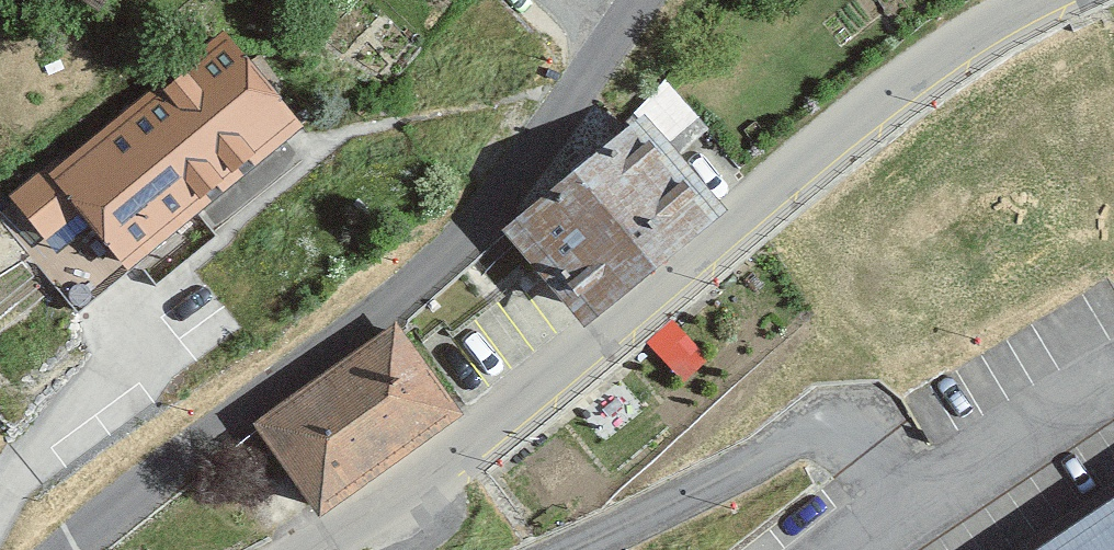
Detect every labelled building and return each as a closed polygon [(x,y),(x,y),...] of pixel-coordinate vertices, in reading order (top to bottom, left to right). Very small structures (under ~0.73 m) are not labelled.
[(110,0),(71,0),(97,19),(110,0)] [(138,263),(310,121),(231,25),(24,195),(59,239),(95,210),(138,263)] [(703,222),(624,125),(504,222),(583,319),(703,222)] [(435,411),(374,329),(250,422),(312,504),(435,411)] [(1035,549),(1113,549),(1113,496),(1035,549)]
